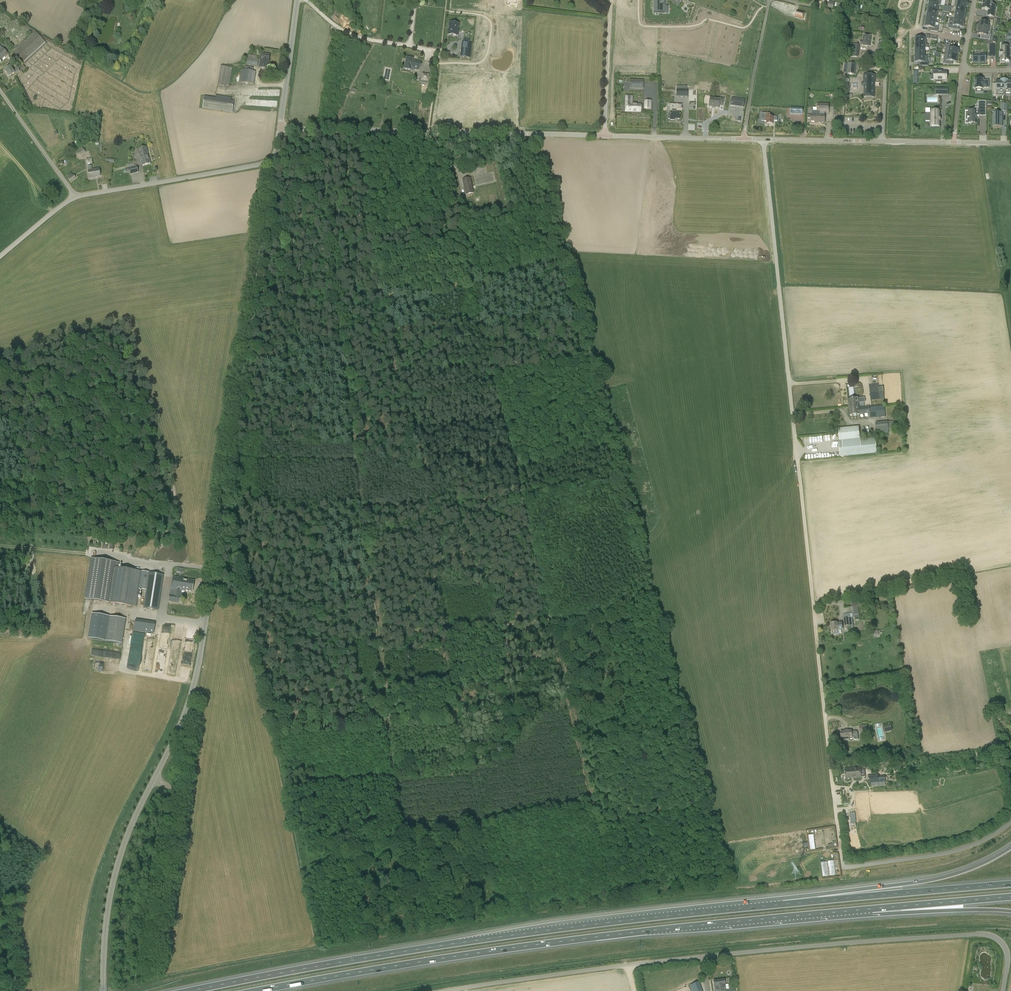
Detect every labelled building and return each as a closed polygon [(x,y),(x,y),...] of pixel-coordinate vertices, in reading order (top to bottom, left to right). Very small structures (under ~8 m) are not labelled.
[(665,7),(665,0),(654,0),(654,13),(654,12),(659,12),(659,13),(664,13),(664,7),(665,7)] [(966,9),(967,7),(968,4),(967,4),(967,3),(961,2),(961,0),(953,0),(953,1),(956,1),(955,8),(956,8),(966,9)] [(991,10),(993,0),(984,0),(983,1),(983,2),(983,4),(982,4),(983,4),(982,9),(988,10),(987,16),(994,17),(995,11),(991,10)] [(795,17),(803,19),(805,13),(796,11),(796,12),(796,15),(795,15),(795,17)] [(954,19),(953,19),(952,26),(949,25),(948,28),(956,30),(957,27),(963,28),(963,27),(964,27),(964,24),(963,24),(964,21),(954,19)] [(25,65),(47,44),(41,38),(83,62),(84,60),(16,20),(14,22),(33,33),(13,52),(8,56),(11,60),(16,56),(25,65)] [(980,22),(978,28),(989,30),(989,26),(992,27),(993,21),(987,20),(986,23),(980,22)] [(936,23),(926,21),(925,23),(924,23),(924,26),(925,26),(924,27),(930,28),(930,31),(937,32),(938,27),(935,26),(936,23)] [(457,36),(458,25),(449,24),(448,35),(457,36)] [(988,34),(989,30),(978,28),(977,34),(984,36),(983,39),(990,40),(991,34),(988,34)] [(862,45),(870,46),(871,36),(863,35),(862,45)] [(926,45),(926,39),(929,39),(929,35),(921,35),(921,39),(915,38),(915,39),(914,39),(914,42),(915,42),(915,45),(926,45)] [(470,58),(472,44),(463,43),(461,57),(470,58)] [(1000,57),(1001,57),(1001,61),(1009,61),(1009,53),(1010,53),(1010,43),(1006,43),(1006,47),(1001,47),(1001,52),(1000,52),(1000,57)] [(850,44),(848,56),(858,58),(860,45),(850,44)] [(945,54),(958,56),(958,54),(959,54),(959,51),(959,50),(952,49),(952,46),(945,45),(945,48),(946,48),(945,54)] [(976,54),(972,54),(972,56),(971,56),(971,60),(972,60),(972,63),(986,63),(986,54),(980,54),(980,51),(976,51),(976,54)] [(268,69),(269,61),(270,56),(262,54),(261,59),(259,67),(268,69)] [(958,56),(945,54),(943,64),(950,65),(950,62),(956,63),(958,56)] [(259,56),(248,55),(246,65),(257,67),(259,56)] [(925,57),(915,56),(915,63),(920,63),(921,63),(921,66),(928,66),(928,62),(927,62),(927,56),(925,56),(925,57)] [(412,61),(413,59),(406,58),(404,69),(411,70),(411,69),(418,70),(420,62),(412,61)] [(848,64),(847,74),(854,75),(855,65),(848,64)] [(5,70),(9,77),(15,73),(16,74),(20,71),(18,68),(13,71),(10,66),(5,70)] [(221,66),(217,85),(226,86),(226,85),(229,86),(232,68),(221,66)] [(240,82),(254,84),(255,72),(242,69),(240,82)] [(934,76),(934,80),(935,80),(935,81),(942,81),(942,80),(946,80),(946,72),(942,72),(942,70),(932,70),(932,76),(934,76)] [(428,75),(423,74),(421,82),(430,84),(430,78),(428,78),(428,75)] [(875,75),(864,75),(864,87),(864,95),(874,95),(874,87),(875,87),(875,75)] [(983,88),(988,88),(988,81),(983,81),(983,79),(975,79),(975,84),(973,84),(973,88),(975,88),(975,89),(983,89),(983,88)] [(996,81),(996,87),(992,87),(992,96),(996,96),(997,91),(1004,91),(1004,81),(1000,81),(996,81)] [(203,108),(232,112),(234,101),(204,97),(203,108)] [(709,101),(709,107),(717,108),(719,108),(719,106),(719,105),(723,105),(724,99),(720,98),(720,99),(712,98),(710,97),(709,101)] [(745,100),(732,98),(730,106),(743,108),(745,100)] [(632,99),(626,99),(626,105),(628,105),(628,112),(640,112),(641,105),(632,105),(632,99)] [(978,116),(979,110),(986,110),(986,101),(978,101),(978,108),(973,108),(973,111),(965,111),(965,119),(967,119),(968,119),(968,124),(972,124),(972,123),(976,123),(976,116),(978,116)] [(704,103),(695,103),(695,113),(704,113),(704,111),(706,111),(706,106),(704,106),(704,103)] [(670,111),(670,115),(668,115),(668,119),(670,119),(670,120),(675,120),(675,119),(680,119),(680,112),(681,112),(681,105),(674,105),(674,112),(670,111)] [(931,126),(940,126),(940,111),(931,111),(931,113),(926,113),(926,121),(931,121),(931,126)] [(818,112),(813,112),(812,115),(808,115),(808,118),(811,119),(811,122),(818,122),(818,123),(825,123),(825,115),(818,115),(818,112)] [(762,113),(762,121),(766,121),(766,122),(767,122),(767,124),(773,124),(773,121),(777,121),(777,119),(777,117),(773,117),(770,117),(770,113),(766,113),(762,113)] [(1002,125),(1002,113),(994,113),(993,125),(1002,125)] [(147,152),(148,152),(146,147),(137,149),(139,154),(142,165),(150,163),(147,152)] [(82,148),(78,151),(78,152),(72,156),(75,159),(85,152),(82,148)] [(92,166),(88,166),(88,170),(89,178),(96,177),(95,177),(100,176),(99,169),(92,170),(92,166)] [(138,172),(137,166),(129,168),(130,174),(138,172)] [(76,179),(74,175),(73,176),(71,173),(67,176),(69,179),(68,179),(71,183),(76,179)] [(462,180),(465,195),(474,193),(470,178),(462,180)] [(878,383),(869,384),(870,398),(871,401),(885,399),(883,387),(878,388),(878,383)] [(884,406),(859,408),(859,403),(865,402),(865,398),(858,398),(858,399),(848,399),(850,415),(870,413),(870,419),(886,417),(884,406)] [(896,429),(894,421),(888,422),(876,423),(877,434),(889,433),(888,430),(896,429)] [(859,439),(858,427),(838,429),(839,441),(859,439)] [(877,453),(876,438),(839,441),(834,442),(835,447),(839,447),(840,457),(877,453)] [(111,567),(118,568),(119,563),(92,559),(86,599),(105,602),(111,567)] [(149,573),(118,568),(111,567),(105,602),(136,607),(139,589),(147,590),(149,573)] [(149,573),(147,590),(144,608),(157,610),(163,575),(149,573)] [(173,576),(173,577),(172,584),(193,587),(194,581),(184,579),(184,578),(173,576)] [(193,591),(193,587),(172,584),(169,601),(180,603),(182,590),(193,591)] [(105,641),(109,616),(92,614),(88,638),(105,641)] [(122,644),(126,619),(110,616),(106,641),(122,644)] [(155,623),(145,622),(144,632),(154,633),(155,623)] [(830,624),(831,631),(834,631),(834,635),(839,634),(839,630),(838,630),(837,627),(841,626),(842,626),(842,625),(841,625),(841,623),(837,624),(837,623),(830,624)] [(174,625),(173,646),(182,647),(183,626),(174,625)] [(849,737),(852,737),(851,731),(849,731),(848,730),(844,731),(841,732),(842,741),(849,740),(849,737)] [(862,777),(861,768),(845,769),(846,779),(862,777)] [(827,861),(821,862),(824,876),(830,875),(827,861)] [(725,990),(725,984),(725,979),(713,981),(714,986),(715,990),(735,990),(734,988),(725,990)] [(691,990),(702,990),(699,982),(689,985),(691,990)]
